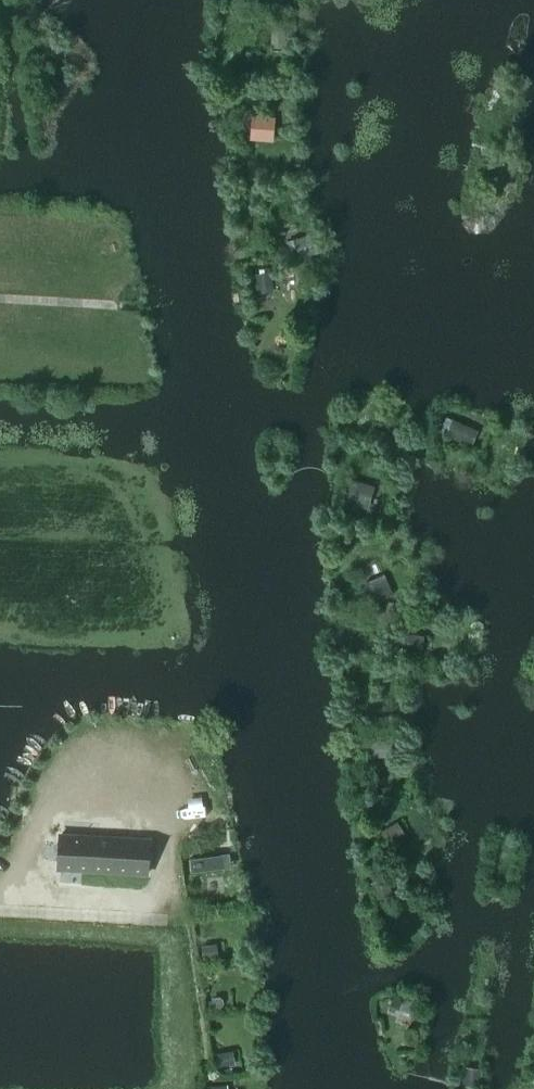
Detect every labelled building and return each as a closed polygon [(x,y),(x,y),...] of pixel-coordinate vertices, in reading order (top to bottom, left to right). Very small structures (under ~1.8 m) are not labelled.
[(296,42),(296,25),(271,26),(271,42),(296,42)] [(252,115),(250,139),(271,140),(272,116),(252,115)] [(317,235),(298,240),(303,258),(323,253),(317,235)] [(295,272),(282,272),(283,285),(295,285),(295,272)] [(256,290),(272,288),(271,274),(254,275),(256,290)] [(461,442),(468,427),(452,420),(446,436),(461,442)] [(385,451),(393,439),(377,428),(369,440),(385,451)] [(367,509),(373,488),(352,482),(346,503),(367,509)] [(394,594),(384,575),(364,585),(374,604),(394,594)] [(416,653),(419,636),(401,633),(398,650),(416,653)] [(367,757),(387,757),(387,739),(367,739),(367,757)] [(392,825),(381,831),(388,842),(399,836),(392,825)] [(65,834),(63,868),(147,873),(149,839),(65,834)] [(214,945),(200,947),(202,963),(209,962),(209,958),(215,957),(214,945)] [(399,1010),(398,1012),(411,1017),(416,1003),(404,998),(403,1000),(394,996),(389,1006),(399,1010)] [(231,1053),(217,1055),(219,1067),(233,1064),(231,1053)] [(463,1087),(480,1088),(482,1070),(465,1068),(463,1087)]
